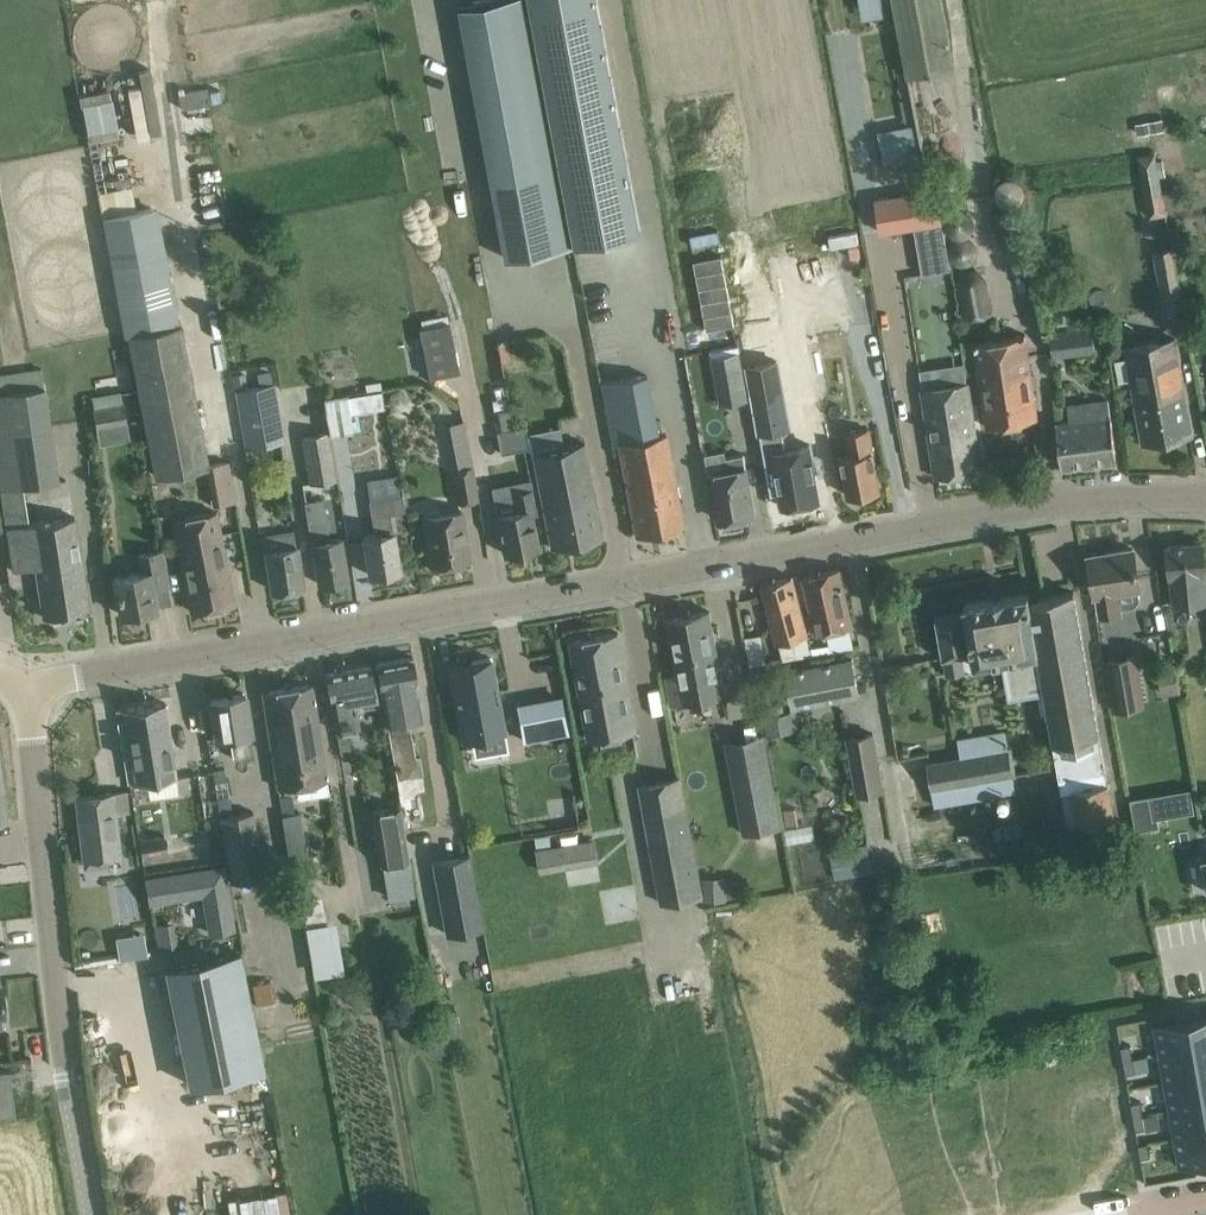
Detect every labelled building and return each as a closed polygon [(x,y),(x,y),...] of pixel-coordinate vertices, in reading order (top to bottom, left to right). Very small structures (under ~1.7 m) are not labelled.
[(507,258),(573,245),(527,0),(490,0),(460,6),(507,258)] [(640,235),(596,0),(529,0),(575,248),(640,235)] [(863,17),(884,13),(882,0),(860,0),(863,17)] [(907,76),(954,67),(942,0),(893,0),(907,76)] [(79,73),(107,70),(105,54),(77,57),(79,73)] [(81,92),(90,137),(121,131),(112,85),(81,92)] [(1162,117),(1148,120),(1150,131),(1165,128),(1162,117)] [(1153,150),(1136,154),(1147,217),(1164,214),(1153,150)] [(996,185),(996,188),(996,190),(996,192),(997,195),(998,197),(999,198),(1001,200),(1003,201),(1005,202),(1007,203),(1010,203),(1012,203),(1014,202),(1017,202),(1019,200),(1020,199),(1022,197),(1023,195),(1024,193),(1024,191),(1024,188),(1024,186),(1024,184),(1023,182),(1021,180),(1020,178),(1018,177),(1016,176),(1013,175),(1011,174),(1009,174),(1006,175),(1005,175),(1003,176),(1001,178),(999,179),(998,181),(997,183),(996,185)] [(937,188),(876,197),(882,233),(914,227),(921,272),(950,268),(937,188)] [(946,218),(946,220),(946,223),(947,225),(947,227),(949,229),(950,230),(952,232),(954,233),(956,234),(958,234),(960,234),(963,234),(965,233),(967,232),(968,231),(970,229),(971,227),(972,225),(972,223),(973,221),(972,218),(972,216),(971,214),(969,212),(968,211),(966,209),(964,208),(961,208),(959,208),(957,208),(955,208),(953,209),(951,211),(949,212),(948,214),(947,216),(946,218)] [(1017,208),(993,213),(996,227),(1019,222),(1017,208)] [(150,330),(145,307),(126,209),(98,215),(122,336),(129,334),(156,475),(206,466),(208,465),(208,464),(181,324),(150,330)] [(949,248),(948,251),(949,253),(949,255),(950,257),(952,259),(953,261),(955,262),(957,263),(960,264),(962,264),(964,264),(967,264),(969,263),(971,262),(973,260),(974,259),(976,257),(977,255),(977,252),(977,250),(977,248),(977,245),(976,243),(974,241),(973,239),(971,238),(969,237),(967,236),(965,236),(963,235),(961,236),(958,236),(956,237),(954,238),(952,240),(951,242),(950,244),(949,246),(949,248)] [(1163,309),(1182,306),(1172,247),(1152,250),(1163,309)] [(957,280),(957,282),(957,284),(964,319),(993,313),(985,277),(985,276),(984,274),(983,273),(982,272),(981,270),(980,269),(978,269),(977,268),(975,267),(973,267),(972,267),(970,267),(968,267),(967,268),(965,268),(964,269),(962,270),(961,271),(960,273),(959,274),(958,275),(958,277),(957,278),(957,280)] [(458,372),(449,322),(418,328),(427,378),(458,372)] [(1092,326),(1078,328),(1050,332),(1053,355),(1096,349),(1092,326)] [(1002,340),(1017,421),(1037,418),(1033,394),(1024,337),(1002,340)] [(1192,432),(1187,409),(1175,337),(1127,346),(1144,441),(1192,432)] [(1017,421),(1002,340),(975,344),(984,403),(988,426),(1017,421)] [(260,345),(249,347),(252,362),(263,360),(260,345)] [(738,349),(710,354),(719,402),(747,397),(738,349)] [(765,349),(743,353),(770,500),(776,499),(778,509),(823,501),(812,440),(783,446),(780,433),(780,432),(784,431),(769,349),(765,349)] [(0,370),(0,388),(8,387),(5,369),(0,370)] [(247,388),(244,372),(233,374),(236,390),(247,388)] [(977,446),(970,398),(968,381),(923,387),(932,453),(936,476),(981,469),(977,446)] [(284,440),(274,383),(247,388),(236,390),(233,391),(244,448),(284,440)] [(387,397),(387,398),(387,399),(387,400),(388,400),(388,401),(388,402),(389,403),(389,404),(390,404),(390,405),(391,405),(391,406),(392,406),(393,406),(393,407),(394,407),(395,407),(396,407),(396,408),(397,408),(398,408),(398,407),(399,407),(400,407),(401,407),(402,406),(403,406),(403,405),(404,405),(404,404),(405,404),(405,403),(406,403),(406,402),(407,401),(407,400),(407,399),(407,398),(407,397),(407,396),(407,395),(407,394),(406,394),(406,393),(406,392),(405,391),(404,390),(403,389),(402,389),(401,388),(400,388),(399,388),(399,387),(398,387),(397,387),(396,387),(395,388),(394,388),(393,388),(392,389),(391,389),(391,390),(390,390),(390,391),(389,391),(389,392),(388,393),(388,394),(388,395),(387,396),(387,397)] [(380,390),(365,392),(368,409),(382,406),(380,390)] [(347,393),(322,397),(328,434),(352,430),(347,393)] [(1116,459),(1113,436),(1110,413),(1108,398),(1067,403),(1069,418),(1062,420),(1057,421),(1062,466),(1116,459)] [(122,406),(93,411),(96,429),(126,423),(122,406)] [(461,420),(447,422),(450,436),(457,441),(465,439),(461,420)] [(498,451),(529,445),(530,445),(525,424),(514,426),(494,429),(498,451)] [(846,432),(850,453),(836,456),(840,475),(845,474),(849,495),(880,489),(875,465),(869,429),(846,432)] [(299,436),(308,483),(334,478),(325,431),(299,436)] [(666,434),(662,434),(618,442),(636,536),(684,527),(666,434)] [(584,444),(567,448),(534,454),(552,547),(602,538),(584,444)] [(730,469),(711,472),(719,520),(755,513),(746,466),(744,453),(731,455),(727,456),(730,469)] [(208,465),(206,466),(212,505),(235,501),(228,460),(208,464),(208,465)] [(449,468),(454,502),(475,499),(471,465),(449,468)] [(74,518),(29,525),(23,486),(0,490),(6,529),(13,570),(36,567),(44,617),(89,610),(74,518)] [(496,513),(500,529),(504,553),(537,546),(530,513),(535,512),(531,489),(513,492),(516,509),(496,513)] [(396,546),(390,513),(404,510),(401,493),(366,498),(372,536),(363,538),(369,574),(399,569),(396,546)] [(328,540),(325,521),(321,499),(305,502),(317,582),(347,577),(341,538),(328,540)] [(234,602),(229,578),(216,511),(176,519),(193,610),(234,602)] [(469,559),(465,535),(461,511),(424,516),(428,541),(431,564),(469,559)] [(262,548),(263,554),(269,590),(302,585),(299,561),(293,532),(277,535),(279,545),(262,548)] [(1170,572),(1173,603),(1205,600),(1205,579),(1205,570),(1203,542),(1167,545),(1170,572)] [(1138,599),(1136,586),(1140,585),(1133,548),(1089,555),(1095,593),(1097,592),(1101,613),(1120,610),(1119,606),(1133,604),(1138,599)] [(167,583),(163,560),(161,550),(141,554),(144,572),(114,577),(116,590),(121,614),(156,607),(152,586),(167,583)] [(839,569),(804,576),(817,633),(852,625),(839,569)] [(792,575),(761,584),(767,607),(772,625),(777,642),(779,642),(793,638),(797,655),(812,653),(810,646),(807,635),(809,635),(807,630),(802,612),(796,590),(793,576),(792,575)] [(1028,591),(1004,595),(1015,654),(1006,655),(1012,691),(1036,687),(1041,712),(1044,711),(1045,717),(1048,717),(1067,826),(1114,818),(1074,591),(1030,598),(1028,591)] [(1015,654),(1004,595),(964,602),(966,610),(936,615),(947,674),(977,669),(976,661),(1006,655),(1015,654)] [(725,695),(714,633),(709,610),(667,618),(678,674),(667,676),(673,705),(725,695)] [(618,631),(571,640),(589,739),(637,730),(618,631)] [(748,665),(766,662),(761,635),(744,638),(748,665)] [(1113,710),(1141,706),(1134,655),(1106,659),(1113,710)] [(401,805),(399,806),(405,841),(426,838),(424,828),(419,796),(425,795),(419,755),(413,756),(408,722),(422,720),(416,681),(412,657),(376,664),(380,687),(386,725),(401,805)] [(491,657),(449,665),(462,740),(471,738),(504,732),(491,657)] [(793,704),(835,695),(859,691),(852,657),(786,670),(793,704)] [(1179,692),(1174,664),(1157,667),(1161,695),(1179,692)] [(330,696),(334,723),(336,731),(359,727),(354,700),(360,699),(360,702),(362,706),(378,703),(380,700),(376,678),(373,678),(371,665),(325,673),(330,696)] [(328,794),(315,706),(311,683),(262,691),(266,714),(277,790),(296,787),(297,798),(328,794)] [(210,699),(213,722),(216,739),(229,737),(232,758),(252,754),(249,735),(252,735),(245,693),(210,699)] [(564,699),(517,707),(522,739),(556,734),(570,731),(564,699)] [(122,708),(134,783),(176,777),(164,701),(122,708)] [(795,709),(764,715),(767,734),(799,728),(795,709)] [(349,734),(338,736),(340,750),(351,749),(349,734)] [(856,795),(882,790),(871,734),(845,739),(856,795)] [(1014,791),(1011,774),(1006,748),(959,757),(928,763),(936,804),(1014,791)] [(769,756),(732,764),(745,834),(783,826),(769,756)] [(227,801),(229,801),(224,768),(210,770),(217,809),(228,808),(227,801)] [(680,776),(640,783),(661,903),(702,895),(680,776)] [(114,815),(129,814),(126,791),(76,797),(84,866),(106,864),(105,858),(120,856),(114,815)] [(1148,794),(1130,797),(1136,829),(1159,825),(1158,817),(1152,818),(1148,794)] [(408,860),(405,841),(398,806),(370,810),(379,864),(408,860)] [(264,876),(253,810),(219,816),(230,881),(264,876)] [(282,815),(285,831),(290,861),(306,858),(298,813),(282,815)] [(549,834),(535,836),(537,846),(551,843),(549,834)] [(166,851),(163,835),(139,840),(142,855),(166,851)] [(866,843),(829,851),(834,877),(872,869),(866,843)] [(558,844),(537,848),(541,871),(562,867),(558,844)] [(483,928),(469,853),(432,860),(446,935),(483,928)] [(225,863),(146,876),(150,902),(203,893),(209,933),(235,929),(225,863)] [(119,906),(143,900),(136,873),(112,879),(119,906)] [(725,876),(703,877),(704,900),(726,899),(725,876)] [(171,921),(154,924),(158,948),(176,944),(171,921)] [(334,921),(304,926),(312,973),(342,968),(334,921)] [(91,964),(121,963),(120,930),(89,931),(91,964)] [(241,952),(168,967),(191,1085),(265,1070),(241,952)] [(455,1007),(441,1010),(445,1027),(459,1024),(455,1007)] [(1190,1017),(1195,1046),(1205,1044),(1205,1014),(1190,1017)] [(1190,1017),(1154,1023),(1159,1052),(1195,1046),(1190,1017)] [(1130,1043),(1121,1045),(1123,1059),(1133,1057),(1130,1043)] [(1195,1046),(1200,1074),(1205,1073),(1205,1044),(1195,1046)] [(1195,1046),(1159,1052),(1164,1080),(1200,1074),(1195,1046)] [(1133,1057),(1123,1059),(1126,1072),(1135,1070),(1133,1057)] [(0,1071),(0,1115),(14,1113),(9,1070),(0,1071)] [(1200,1074),(1164,1080),(1169,1108),(1205,1102),(1200,1074)] [(1140,1100),(1131,1101),(1133,1115),(1143,1113),(1140,1100)] [(1169,1108),(1174,1136),(1205,1131),(1205,1106),(1205,1102),(1169,1108)] [(1143,1113),(1133,1115),(1136,1128),(1145,1127),(1143,1113)] [(1174,1136),(1179,1166),(1205,1161),(1205,1131),(1174,1136)] [(1148,1141),(1138,1143),(1141,1156),(1150,1155),(1148,1141)]
